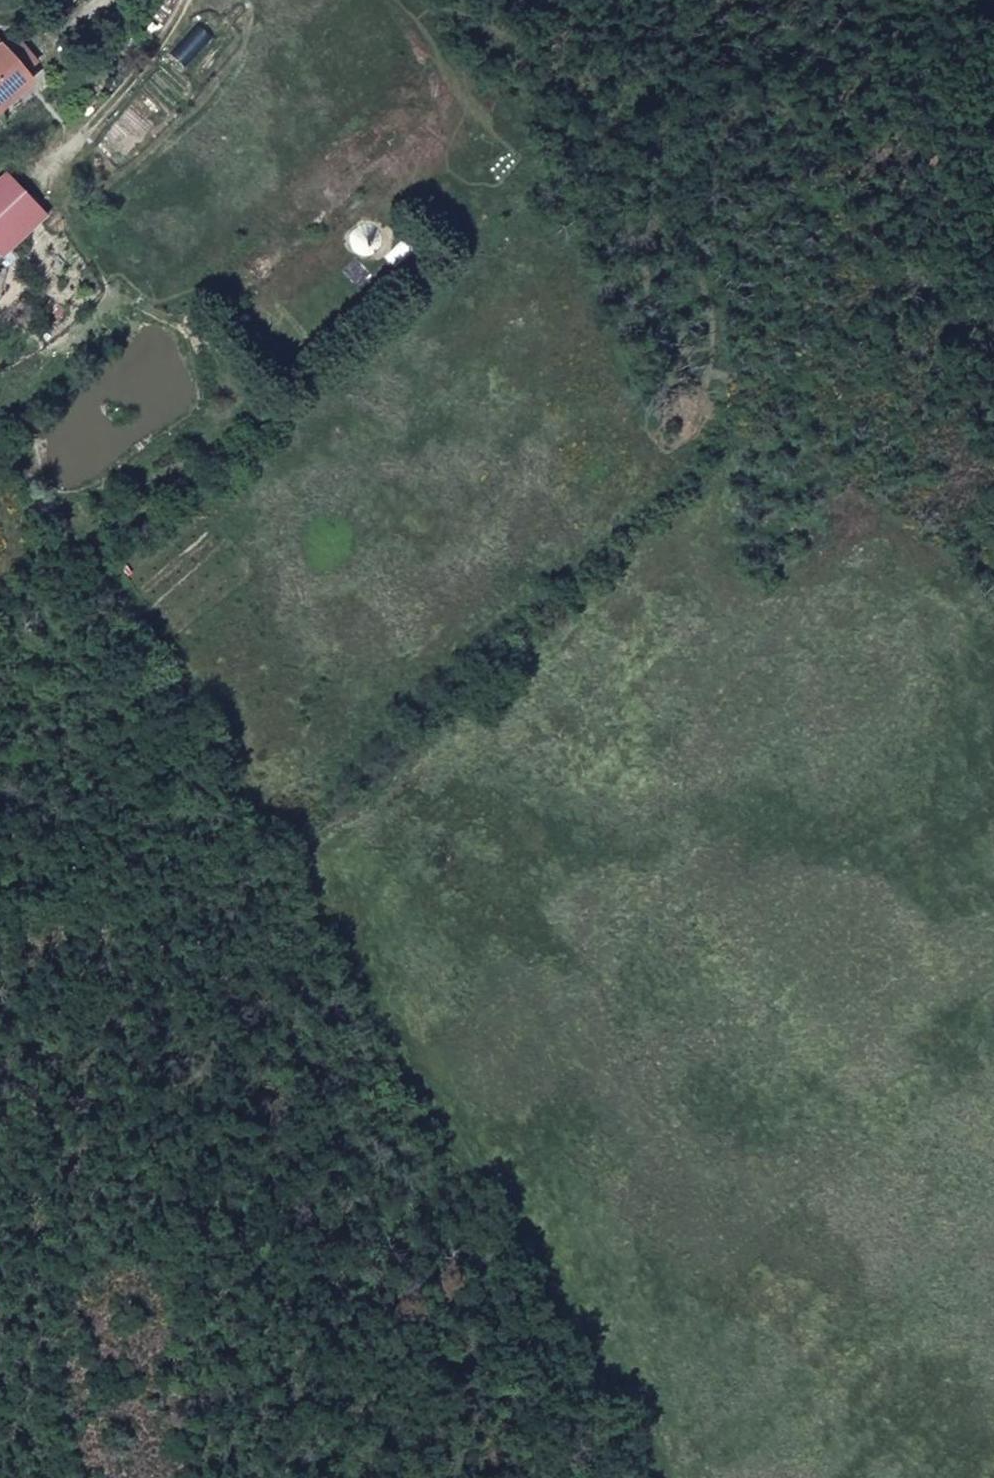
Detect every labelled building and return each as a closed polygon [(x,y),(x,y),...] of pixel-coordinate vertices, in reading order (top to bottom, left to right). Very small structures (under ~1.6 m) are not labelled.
[(0,47),(0,110),(35,80),(3,44),(0,47)] [(0,214),(0,253),(2,255),(47,213),(26,190),(0,214)]
